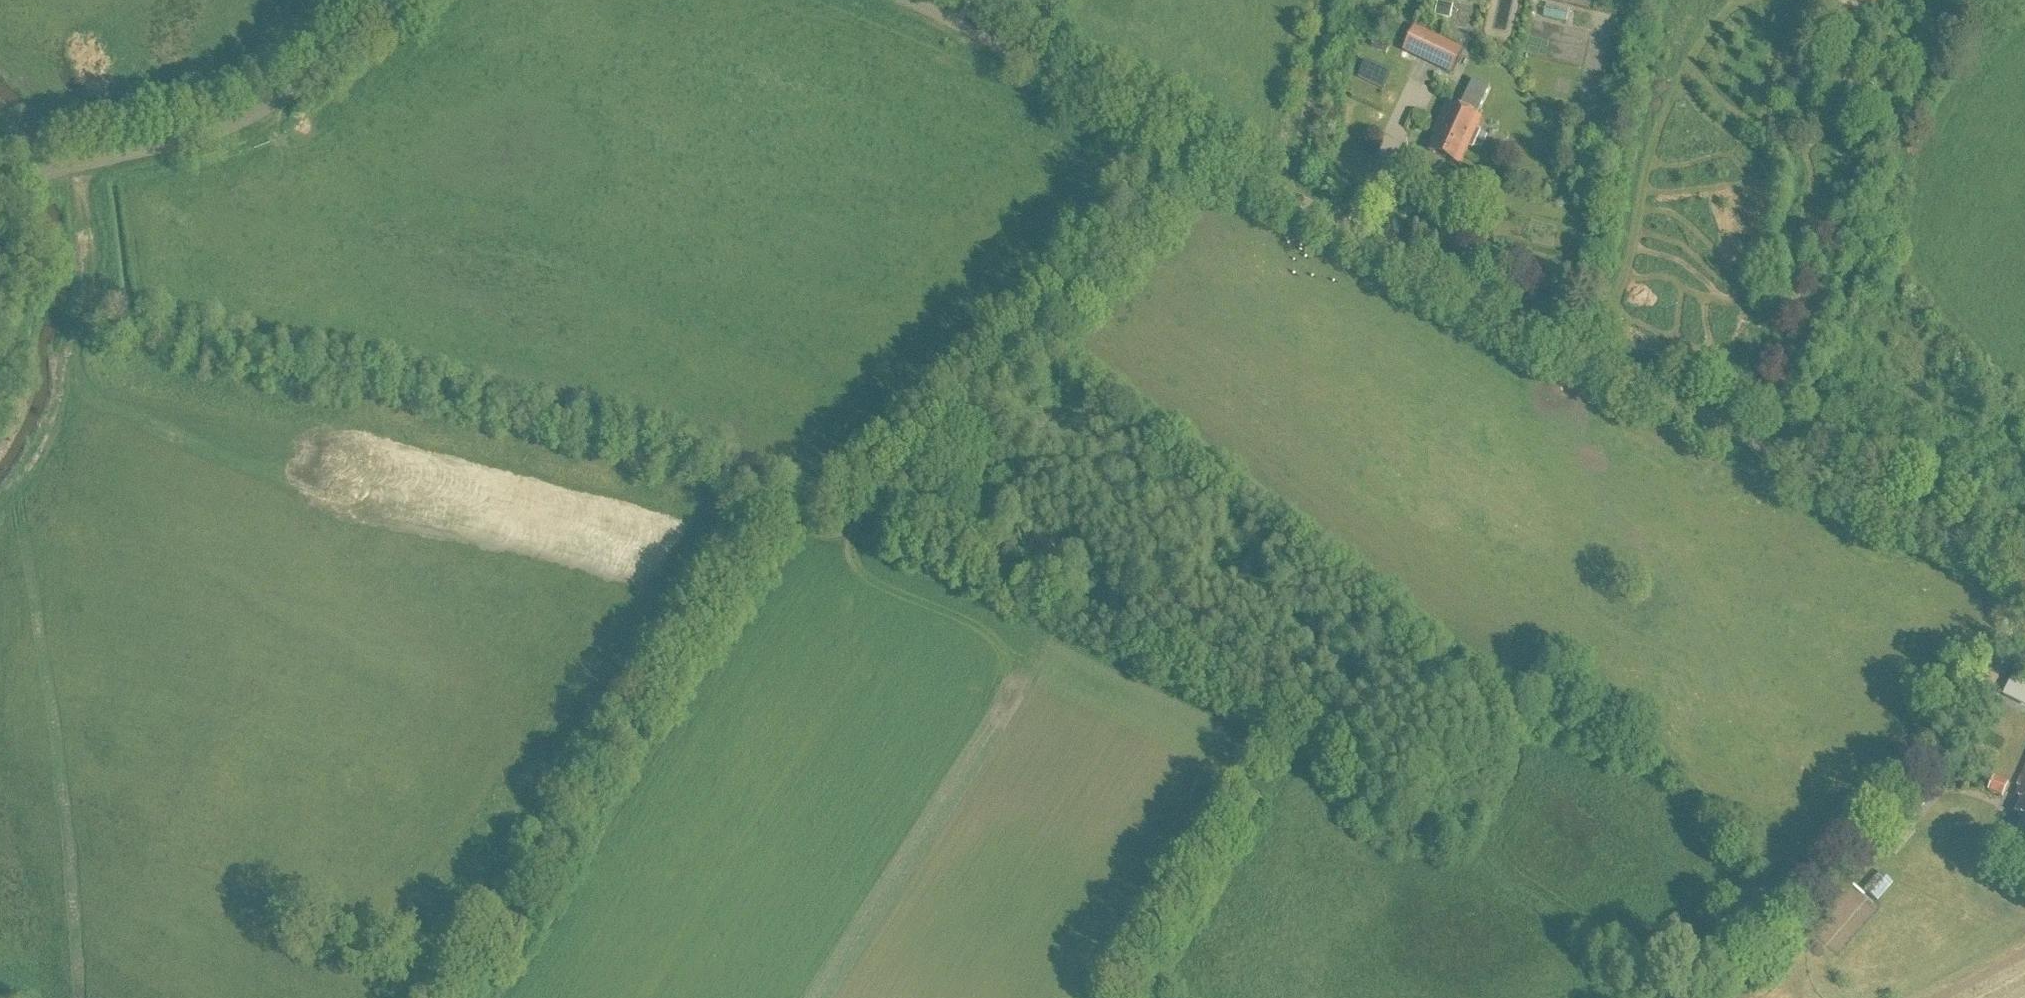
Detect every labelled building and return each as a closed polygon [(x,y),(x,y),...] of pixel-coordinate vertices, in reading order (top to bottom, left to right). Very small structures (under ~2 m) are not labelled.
[(1450,21),(1453,8),(1438,5),(1435,18),(1450,21)] [(1565,22),(1568,11),(1545,5),(1542,16),(1565,22)] [(1416,60),(1452,77),(1464,52),(1428,35),(1416,60)] [(1375,88),(1382,73),(1364,64),(1357,79),(1375,88)] [(1481,122),(1446,106),(1433,135),(1436,137),(1429,153),(1459,167),(1468,149),(1472,150),(1480,134),(1476,132),(1481,122)] [(2017,787),(2020,788),(2016,799),(2022,801),(2015,817),(2024,821),(2024,768),(2017,787)] [(2002,801),(2009,788),(1994,780),(1987,794),(2002,801)] [(2013,851),(2024,856),(2024,823),(2013,851)]
